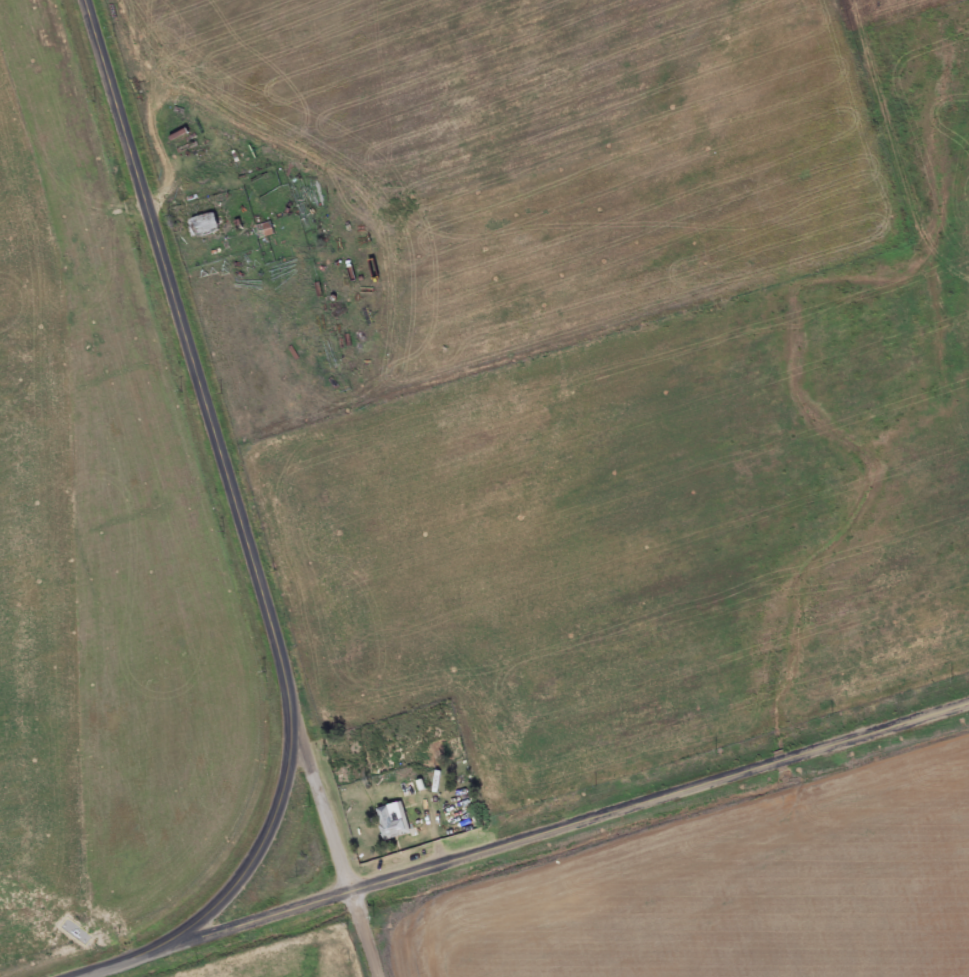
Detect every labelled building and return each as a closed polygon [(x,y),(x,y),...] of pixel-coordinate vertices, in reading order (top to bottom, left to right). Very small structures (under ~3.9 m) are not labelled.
[(196,240),(219,234),(214,215),(191,222),(196,240)] [(428,794),(425,769),(412,770),(415,795),(428,794)] [(376,812),(385,843),(412,835),(403,804),(376,812)]
